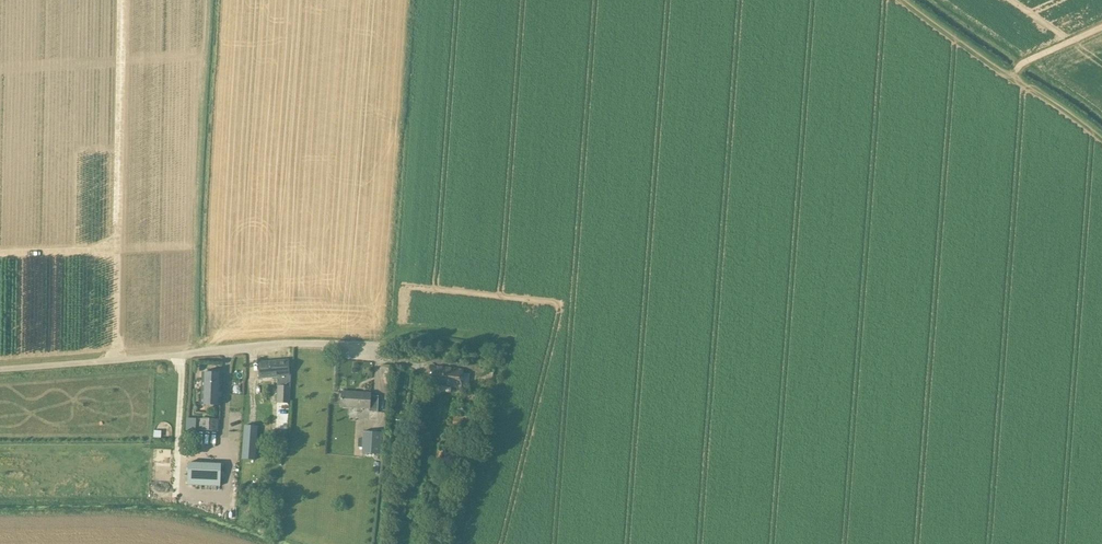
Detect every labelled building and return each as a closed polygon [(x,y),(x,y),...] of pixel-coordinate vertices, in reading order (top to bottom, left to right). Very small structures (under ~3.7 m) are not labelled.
[(258,363),(259,379),(289,376),(288,360),(258,363)] [(199,379),(199,372),(216,372),(216,363),(194,362),(194,379),(199,379)] [(461,389),(461,386),(468,386),(469,375),(463,374),(463,371),(430,366),(427,381),(433,382),(432,384),(461,389)] [(202,373),(201,404),(221,405),(222,374),(202,373)] [(289,387),(277,387),(276,405),(289,405),(289,387)] [(341,408),(370,409),(370,413),(369,413),(369,421),(378,421),(378,396),(371,396),(371,393),(341,391),(341,408)] [(417,406),(416,413),(428,415),(429,407),(417,406)] [(196,419),(187,418),(186,438),(195,438),(196,419)] [(232,444),(218,444),(219,419),(200,418),(199,443),(203,443),(202,453),(223,453),(223,451),(232,451),(232,444)] [(258,427),(244,426),(242,459),(255,460),(258,427)] [(362,448),(362,453),(380,454),(381,433),(363,432),(363,438),(359,438),(358,447),(362,447),(362,448)] [(186,462),(185,485),(219,486),(220,463),(186,462)]
